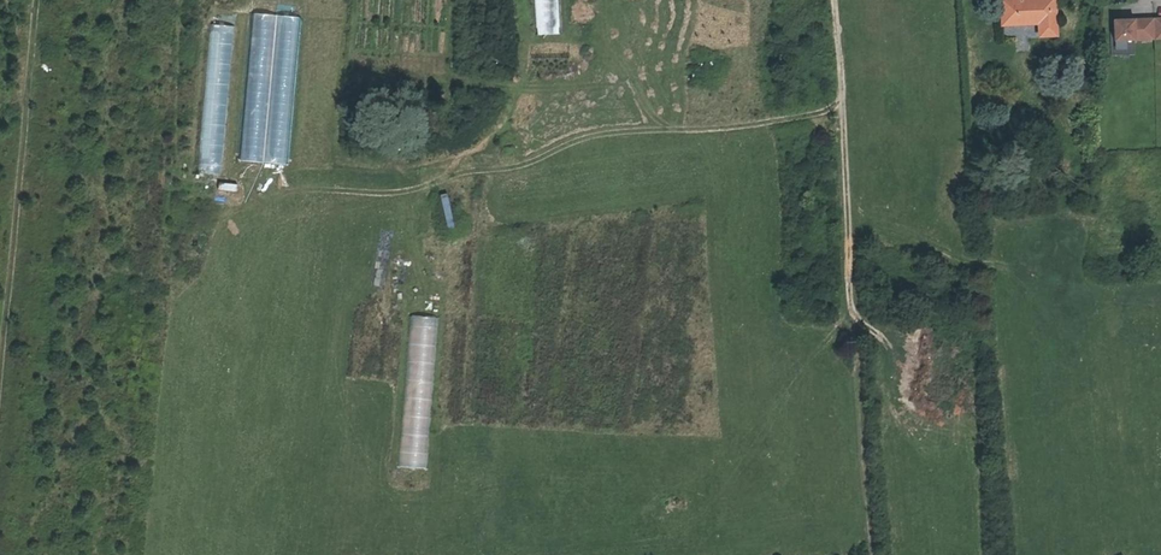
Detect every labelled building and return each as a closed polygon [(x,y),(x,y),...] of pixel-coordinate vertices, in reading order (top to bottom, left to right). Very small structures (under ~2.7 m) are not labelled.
[(999,25),(1037,23),(1038,34),(1052,33),(1050,0),(1007,0),(998,0),(999,25)] [(1151,41),(1151,20),(1111,20),(1110,41),(1151,41)] [(1151,41),(1160,41),(1160,20),(1151,20),(1151,41)] [(231,56),(232,24),(210,24),(209,48),(225,49),(225,56),(231,56)] [(200,168),(220,168),(221,140),(201,140),(200,168)] [(217,181),(217,193),(236,193),(236,182),(217,181)] [(425,474),(439,312),(412,309),(399,466),(413,468),(413,473),(425,474)]
